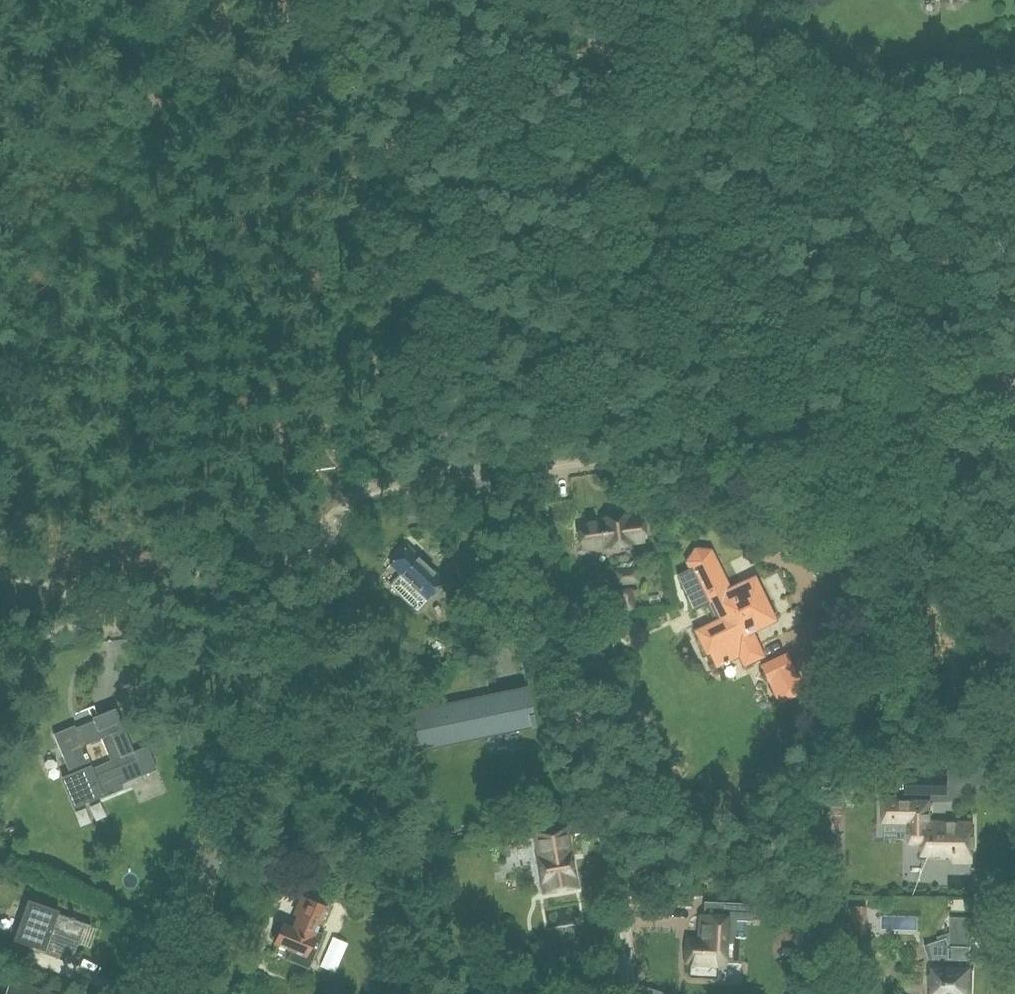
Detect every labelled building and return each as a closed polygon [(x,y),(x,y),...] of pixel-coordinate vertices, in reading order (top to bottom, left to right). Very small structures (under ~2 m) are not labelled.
[(874,91),(873,80),(857,81),(858,92),(874,91)] [(602,520),(579,522),(583,549),(604,546),(604,547),(634,543),(634,542),(645,541),(645,535),(647,534),(645,518),(642,518),(642,513),(602,518),(602,520)] [(432,579),(436,575),(406,546),(391,563),(402,574),(391,585),(417,610),(441,584),(440,583),(438,585),(432,579)] [(710,602),(711,602),(718,618),(693,630),(705,655),(709,654),(716,668),(729,663),(729,661),(737,658),(743,666),(765,657),(751,628),(770,619),(752,581),(728,593),(709,554),(697,553),(687,567),(688,569),(677,575),(694,610),(707,603),(710,602)] [(637,584),(635,569),(615,572),(617,587),(637,584)] [(617,591),(619,612),(636,611),(634,596),(639,595),(638,589),(633,589),(630,587),(619,588),(617,591)] [(787,652),(761,665),(768,680),(769,679),(793,667),(794,666),(787,652)] [(489,697),(410,713),(417,748),(531,725),(532,728),(536,727),(528,689),(508,693),(507,690),(489,694),(489,697)] [(121,784),(157,769),(147,746),(133,752),(124,728),(123,729),(120,721),(112,702),(96,709),(94,705),(80,711),(81,715),(68,720),(66,717),(48,725),(52,734),(51,734),(69,777),(63,780),(73,804),(96,794),(98,799),(123,788),(121,784)] [(949,774),(905,774),(905,795),(949,795),(949,774)] [(954,861),(972,861),(972,824),(926,823),(926,804),(886,803),(886,820),(909,821),(909,844),(923,844),(923,854),(928,854),(928,853),(946,853),(946,854),(954,855),(954,861)] [(544,891),(575,886),(566,828),(535,833),(544,891)] [(316,932),(326,908),(303,898),(295,919),(298,920),(294,929),(282,924),(274,943),(291,950),(288,959),(308,967),(321,934),(316,932)] [(688,937),(687,961),(690,961),(689,977),(717,978),(717,966),(725,967),(726,962),(738,963),(739,937),(735,937),(727,936),(727,919),(735,919),(752,920),(753,904),(705,902),(704,914),(701,914),(700,928),(701,928),(701,938),(688,937)] [(31,947),(72,961),(85,923),(27,903),(15,940),(0,934),(0,935),(0,956),(24,965),(31,947)] [(848,906),(848,920),(866,921),(866,907),(848,906)] [(985,934),(988,912),(967,909),(964,932),(985,934)] [(924,945),(929,959),(934,959),(934,966),(930,966),(929,993),(969,993),(970,969),(959,968),(959,960),(969,961),(970,947),(950,946),(947,937),(924,945)] [(10,978),(4,993),(55,993),(10,978)]
